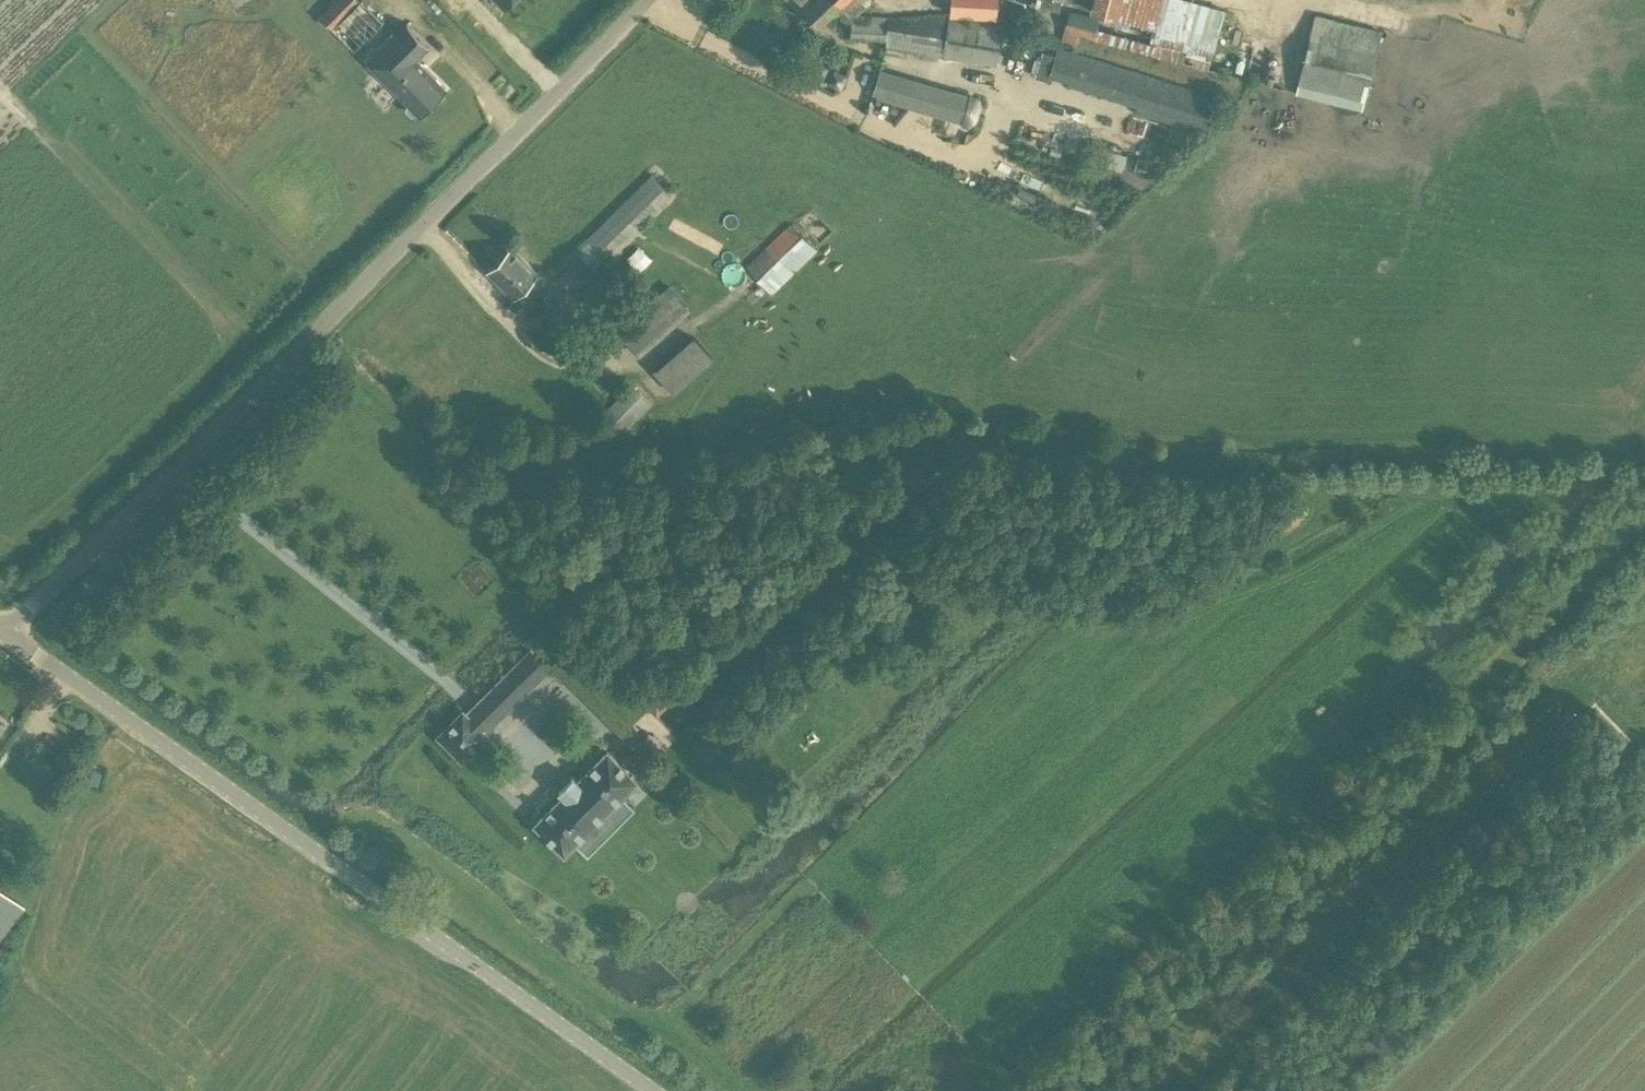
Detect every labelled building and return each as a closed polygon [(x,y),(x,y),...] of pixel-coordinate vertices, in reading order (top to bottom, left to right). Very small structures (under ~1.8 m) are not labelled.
[(320,15),(353,50),(384,19),(365,0),(336,0),(320,15)] [(840,7),(832,0),(800,0),(806,6),(801,11),(819,28),(840,7)] [(870,0),(832,0),(840,7),(841,6),(847,12),(857,12),(870,0)] [(1025,1),(1022,0),(951,0),(951,13),(995,16),(1020,26),(1025,1)] [(1040,5),(1059,9),(1062,0),(1041,0),(1040,5)] [(1223,8),(1195,0),(1093,0),(1090,11),(1100,14),(1099,18),(1069,10),(1060,41),(1077,46),(1081,33),(1206,69),(1213,46),(1223,8)] [(1361,108),(1376,47),(1381,29),(1315,13),(1295,92),(1361,108)] [(1003,25),(949,17),(949,15),(900,16),(887,17),(852,15),(851,35),(886,37),(886,47),(997,63),(1003,25)] [(419,114),(446,87),(417,58),(431,44),(406,21),(366,62),(419,114)] [(1208,134),(1219,98),(1058,47),(1055,55),(1049,74),(1068,80),(1068,83),(1139,105),(1136,112),(1208,134)] [(1043,51),(1036,76),(1047,80),(1049,74),(1055,55),(1043,51)] [(593,267),(605,256),(670,192),(652,174),(587,238),(589,239),(577,251),(593,267)] [(970,177),(967,185),(975,189),(979,181),(970,177)] [(1022,186),(1018,193),(1033,201),(1037,194),(1022,186)] [(773,292),(817,249),(792,224),(748,267),(773,292)] [(530,295),(537,287),(531,281),(539,273),(513,247),(488,272),(514,298),(523,289),(530,295)] [(639,354),(691,309),(670,284),(617,329),(639,354)] [(561,301),(551,291),(544,298),(543,297),(528,312),(551,334),(565,319),(555,309),(554,308),(561,301)] [(576,349),(589,337),(576,323),(563,335),(576,349)] [(674,392),(714,358),(694,335),(653,370),(655,371),(643,381),(660,401),(672,390),(674,392)] [(629,425),(650,403),(632,386),(600,419),(615,434),(626,422),(629,425)] [(499,718),(536,681),(517,663),(481,699),(499,718)] [(657,716),(670,703),(661,694),(671,685),(661,675),(638,697),(657,716)] [(474,706),(465,714),(484,733),(493,724),(499,718),(481,699),(474,706)] [(465,714),(465,713),(464,712),(462,713),(463,714),(443,733),(441,734),(443,736),(443,735),(463,755),(462,755),(464,757),(465,755),(485,735),(485,736),(486,734),(485,733),(484,733),(465,714)] [(637,779),(609,751),(608,750),(606,751),(607,751),(587,772),(586,771),(585,773),(579,780),(573,774),(559,789),(565,794),(558,801),(558,800),(556,802),(557,802),(537,822),(536,822),(535,823),(536,825),(537,824),(565,852),(564,852),(565,853),(567,852),(566,852),(578,840),(597,859),(626,830),(607,811),(637,781),(638,780),(637,779)]
